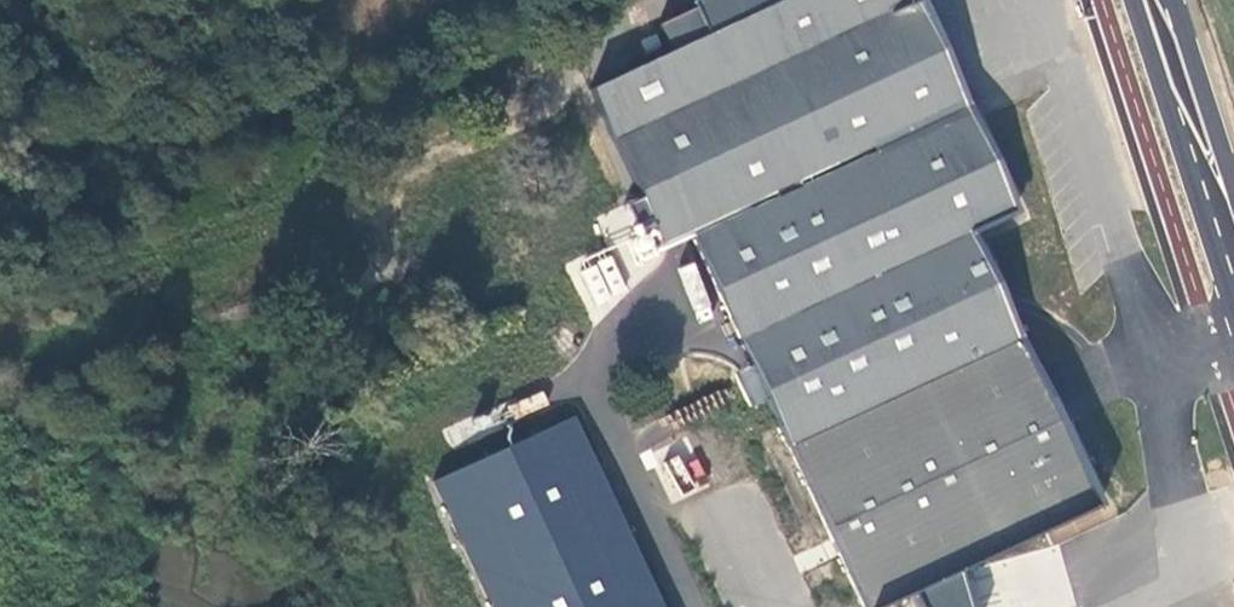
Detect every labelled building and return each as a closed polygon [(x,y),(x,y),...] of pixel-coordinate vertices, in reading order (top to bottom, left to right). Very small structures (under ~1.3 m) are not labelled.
[(971,231),(1016,210),(964,97),(919,0),(802,0),(589,96),(661,252),(691,240),(864,606),(877,606),(1097,505),(1055,415),(1037,374),(971,231)] [(1082,352),(1037,374),(1055,415),(1102,396),(1082,352)] [(436,480),(468,552),(612,495),(576,417),(436,480)] [(468,552),(493,606),(663,606),(612,495),(468,552)]
